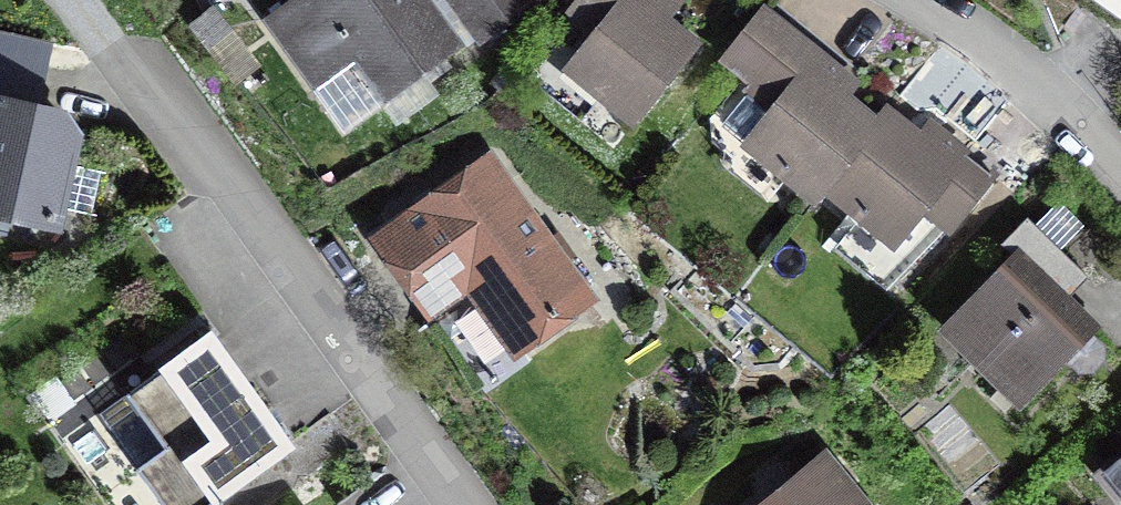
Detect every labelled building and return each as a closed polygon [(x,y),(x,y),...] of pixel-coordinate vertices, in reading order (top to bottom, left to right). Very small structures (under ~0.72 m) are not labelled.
[(425,0),(301,0),(269,24),(347,130),(460,48),(425,0)] [(473,37),(477,44),(537,0),(446,0),(473,37)] [(563,16),(591,38),(569,66),(639,123),(699,49),(646,6),(651,0),(576,0),(563,16)] [(1120,23),(1120,0),(1088,0),(1120,23)] [(885,111),(877,120),(837,87),(829,80),(838,68),(765,7),(726,55),(757,80),(723,122),(817,199),(827,186),(895,242),(923,208),(949,230),(992,177),(951,143),(945,150),(940,156),(885,111)] [(0,104),(0,213),(64,226),(69,201),(87,204),(97,169),(77,163),(82,140),(69,120),(0,104)] [(488,162),(373,245),(430,324),(466,298),(509,357),(588,300),(488,162)] [(1011,260),(935,340),(1020,419),(1103,332),(1069,300),(1089,279),(1028,221),(1001,250),(1011,260)] [(211,335),(127,394),(170,455),(142,474),(164,504),(213,504),(291,451),(211,335)] [(819,455),(760,504),(861,504),(819,455)] [(1105,473),(1120,492),(1120,459),(1105,473)]
